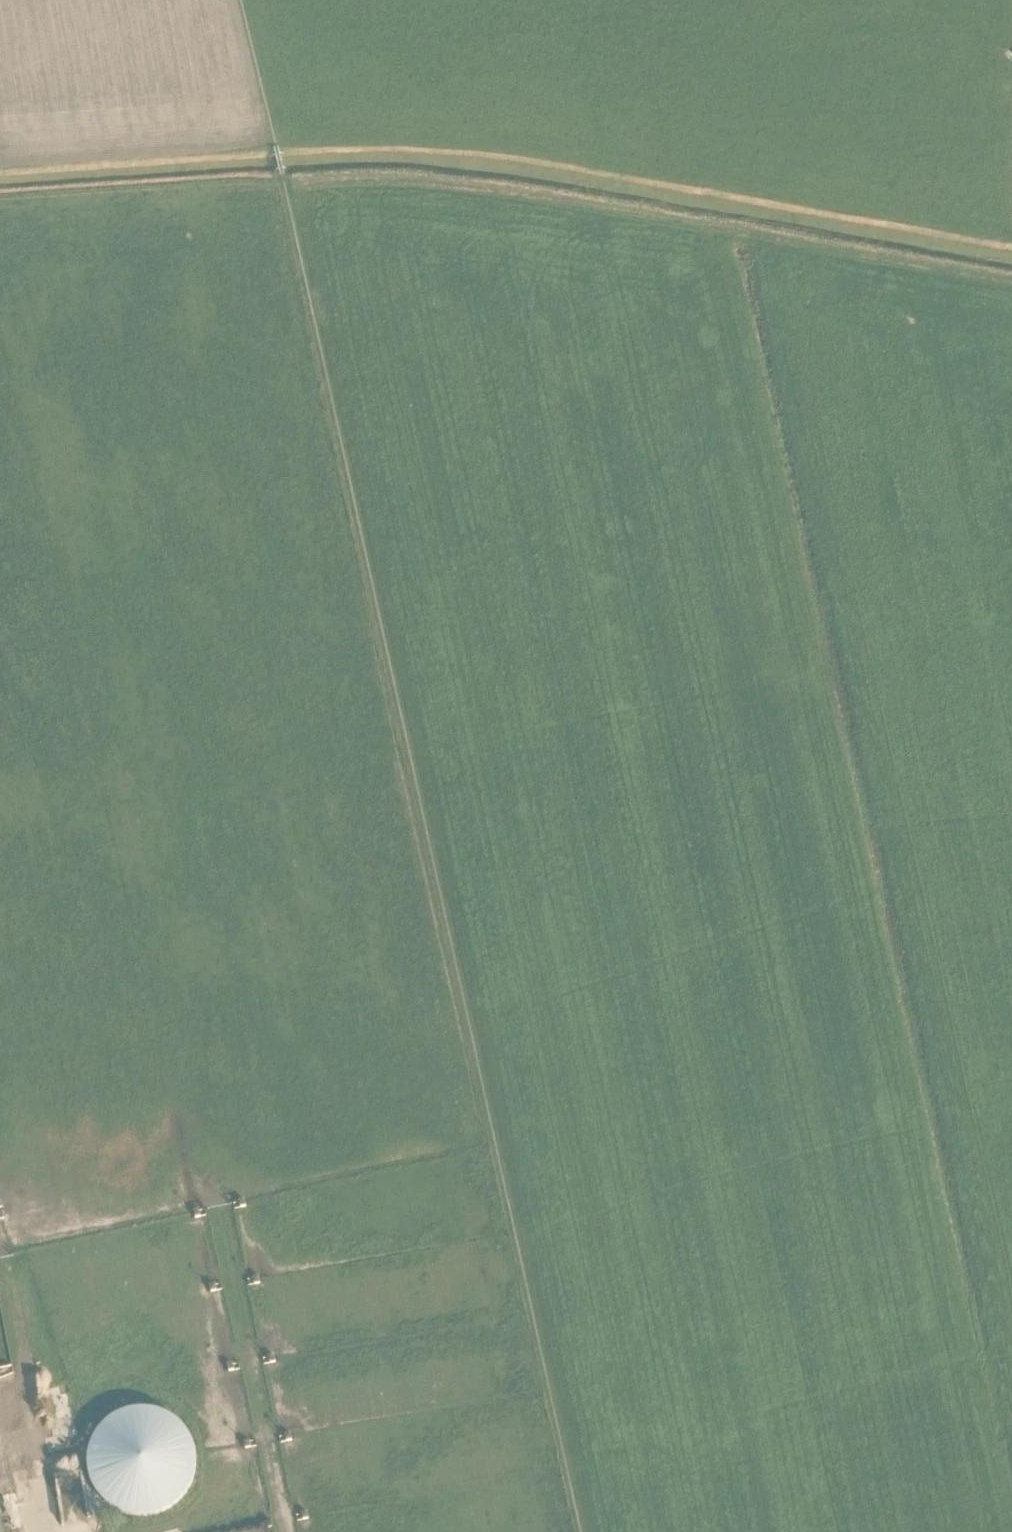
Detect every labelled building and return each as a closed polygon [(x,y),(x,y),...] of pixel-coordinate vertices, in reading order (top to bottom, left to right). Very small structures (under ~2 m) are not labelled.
[(161,1412),(147,1409),(142,1409),(133,1409),(124,1412),(115,1416),(107,1421),(101,1428),(95,1436),(91,1444),(89,1453),(88,1463),(89,1472),(91,1481),(95,1490),(101,1497),(107,1504),(115,1510),(124,1514),(133,1516),(142,1517),(152,1516),(161,1514),(169,1510),(177,1504),(184,1497),(189,1490),(193,1481),(195,1472),(196,1463),(195,1453),(193,1444),(189,1436),(184,1428),(177,1421),(169,1416),(161,1412)] [(0,1429),(0,1531),(27,1531),(0,1429)]
